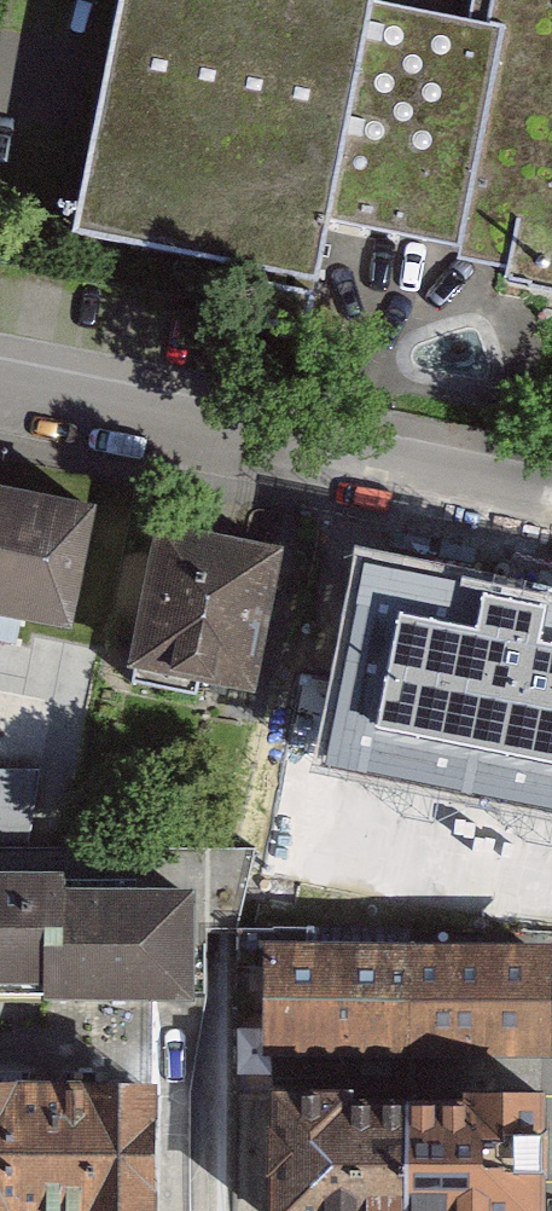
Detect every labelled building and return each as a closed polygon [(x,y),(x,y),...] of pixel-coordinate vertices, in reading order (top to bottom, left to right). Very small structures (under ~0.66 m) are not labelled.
[(462,213),(501,8),(461,0),(142,0),(100,199),(454,255),(462,213)] [(501,8),(462,213),(539,227),(529,281),(551,285),(551,0),(503,0),(501,8)] [(0,505),(0,592),(18,509),(0,505)] [(18,509),(0,592),(0,618),(112,643),(136,535),(18,509)] [(311,556),(178,527),(143,689),(213,704),(219,674),(282,688),(311,556)] [(369,562),(327,762),(551,809),(551,600),(369,562)] [(0,771),(0,843),(39,844),(40,771),(0,771)] [(0,880),(0,1016),(196,1016),(231,1016),(230,879),(0,880)] [(414,939),(266,937),(265,992),(292,992),(291,1092),(411,1093),(413,1050),(412,959),(414,939)] [(412,959),(413,1050),(551,1048),(551,957),(412,959)] [(232,1097),(193,1096),(196,1016),(0,1016),(0,1210),(231,1210),(232,1097)] [(269,1104),(267,1210),(411,1210),(411,1105),(269,1104)] [(411,1105),(411,1210),(551,1210),(551,1105),(411,1105)]
